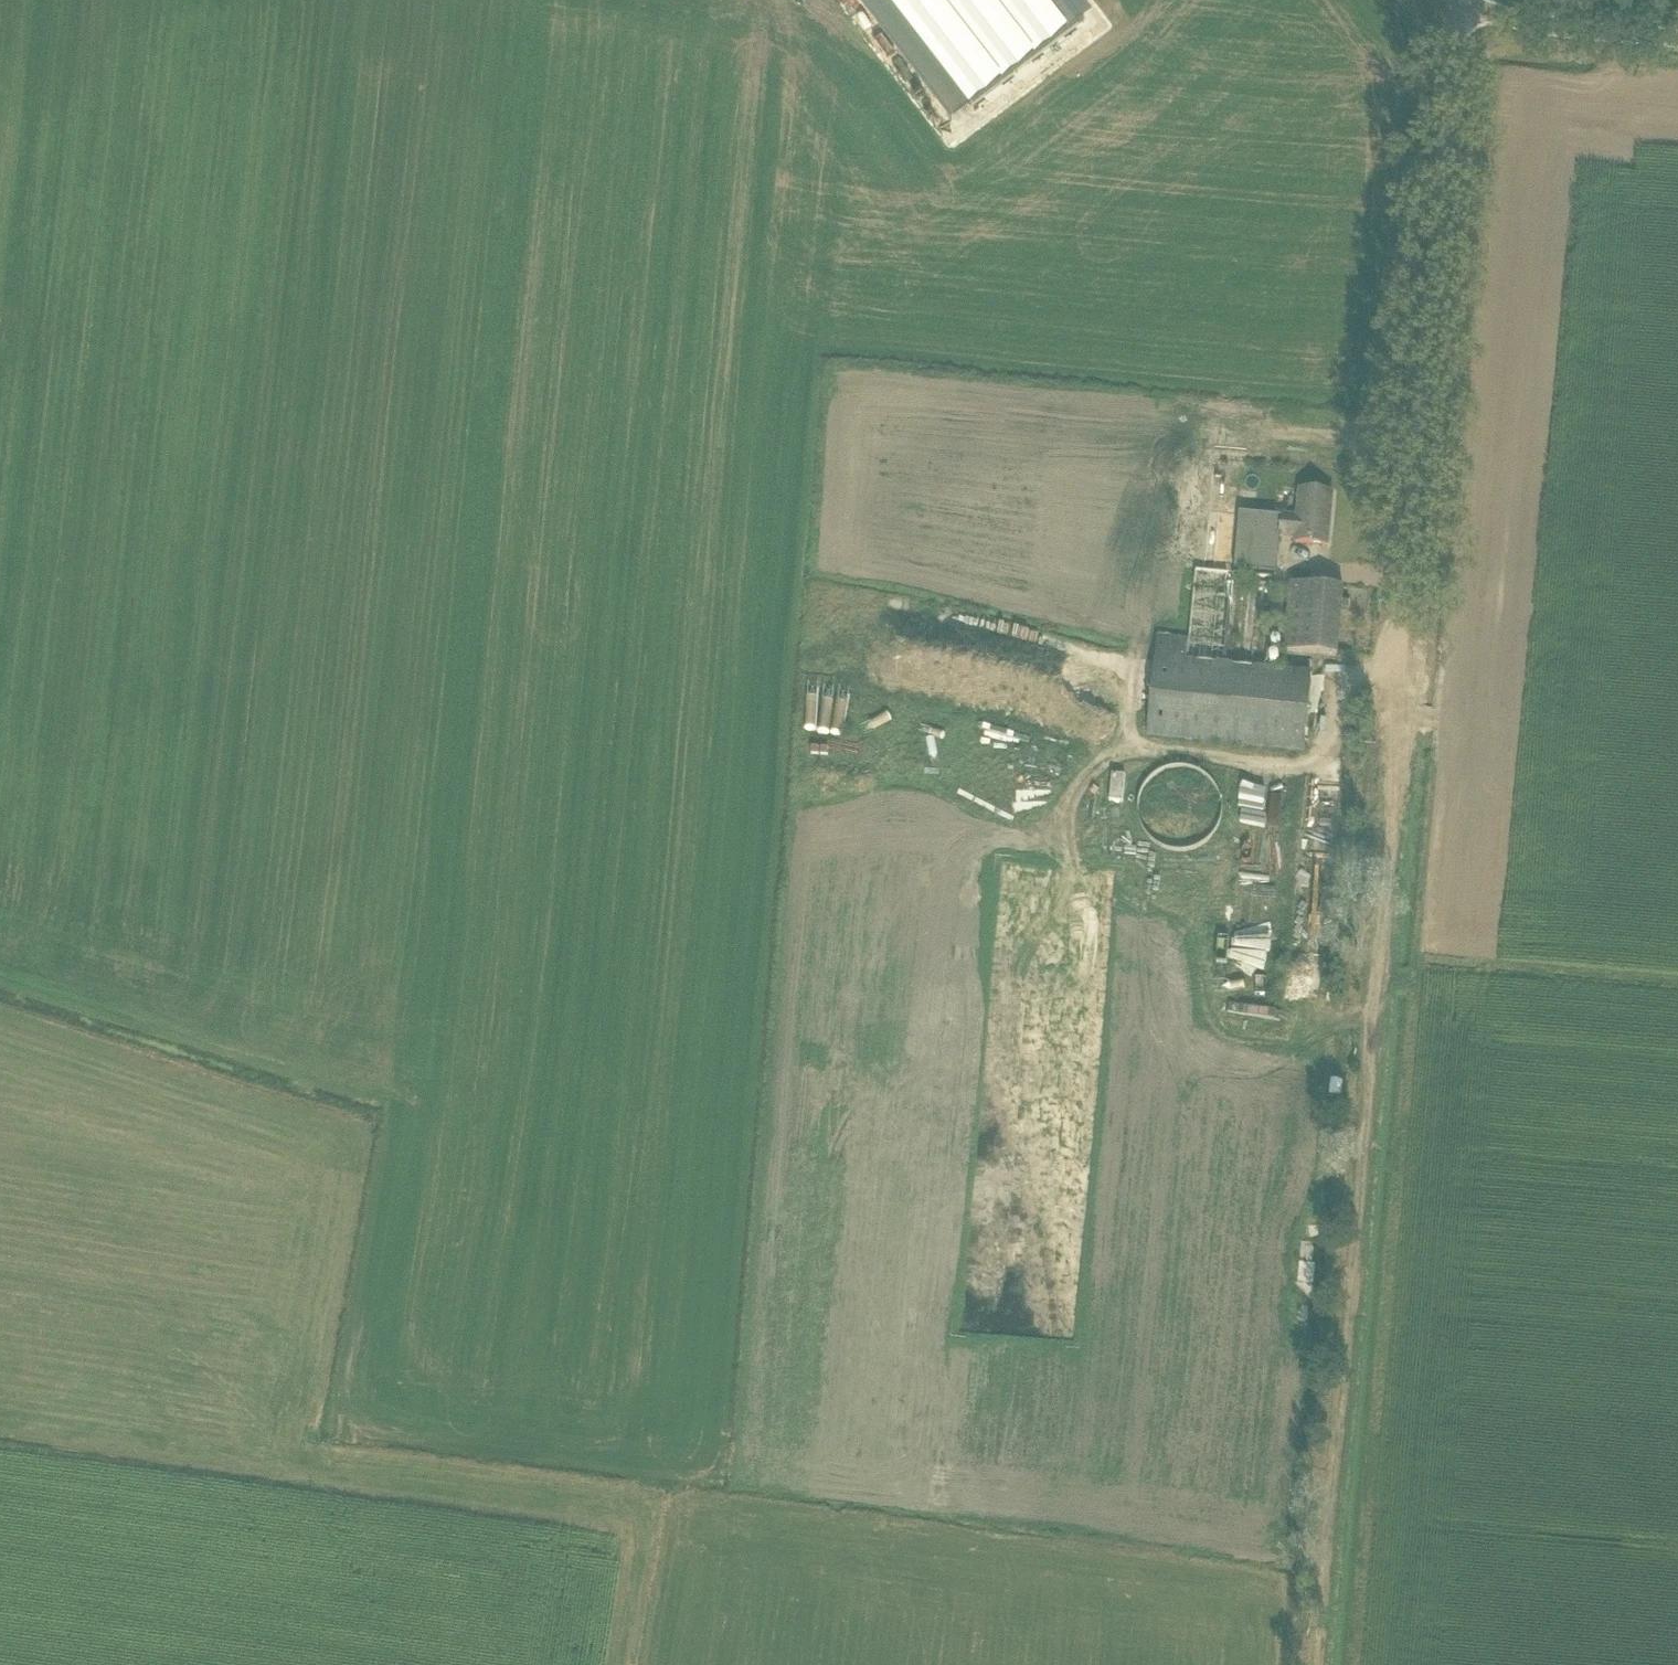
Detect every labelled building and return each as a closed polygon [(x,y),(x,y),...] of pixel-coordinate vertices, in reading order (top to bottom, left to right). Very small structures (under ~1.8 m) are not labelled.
[(1245,514),(1239,571),(1281,576),(1285,541),(1328,545),(1332,493),(1300,490),(1297,520),(1245,514)] [(1152,734),(1282,748),(1304,750),(1312,674),(1290,672),(1271,670),(1281,580),(1234,575),(1241,514),(1203,510),(1199,552),(1218,554),(1217,566),(1198,564),(1190,638),(1163,635),(1158,634),(1147,734),(1152,734)] [(1345,589),(1289,583),(1283,651),(1338,657),(1345,589)] [(1208,777),(1200,772),(1197,770),(1183,766),(1171,767),(1162,770),(1152,776),(1145,783),(1139,795),(1138,805),(1139,817),(1142,826),(1148,835),(1157,844),(1169,849),(1180,850),(1195,847),(1209,839),(1217,829),(1221,820),(1222,807),(1220,796),(1216,785),(1208,777)] [(1232,922),(1227,960),(1270,966),(1275,928),(1232,922)]
